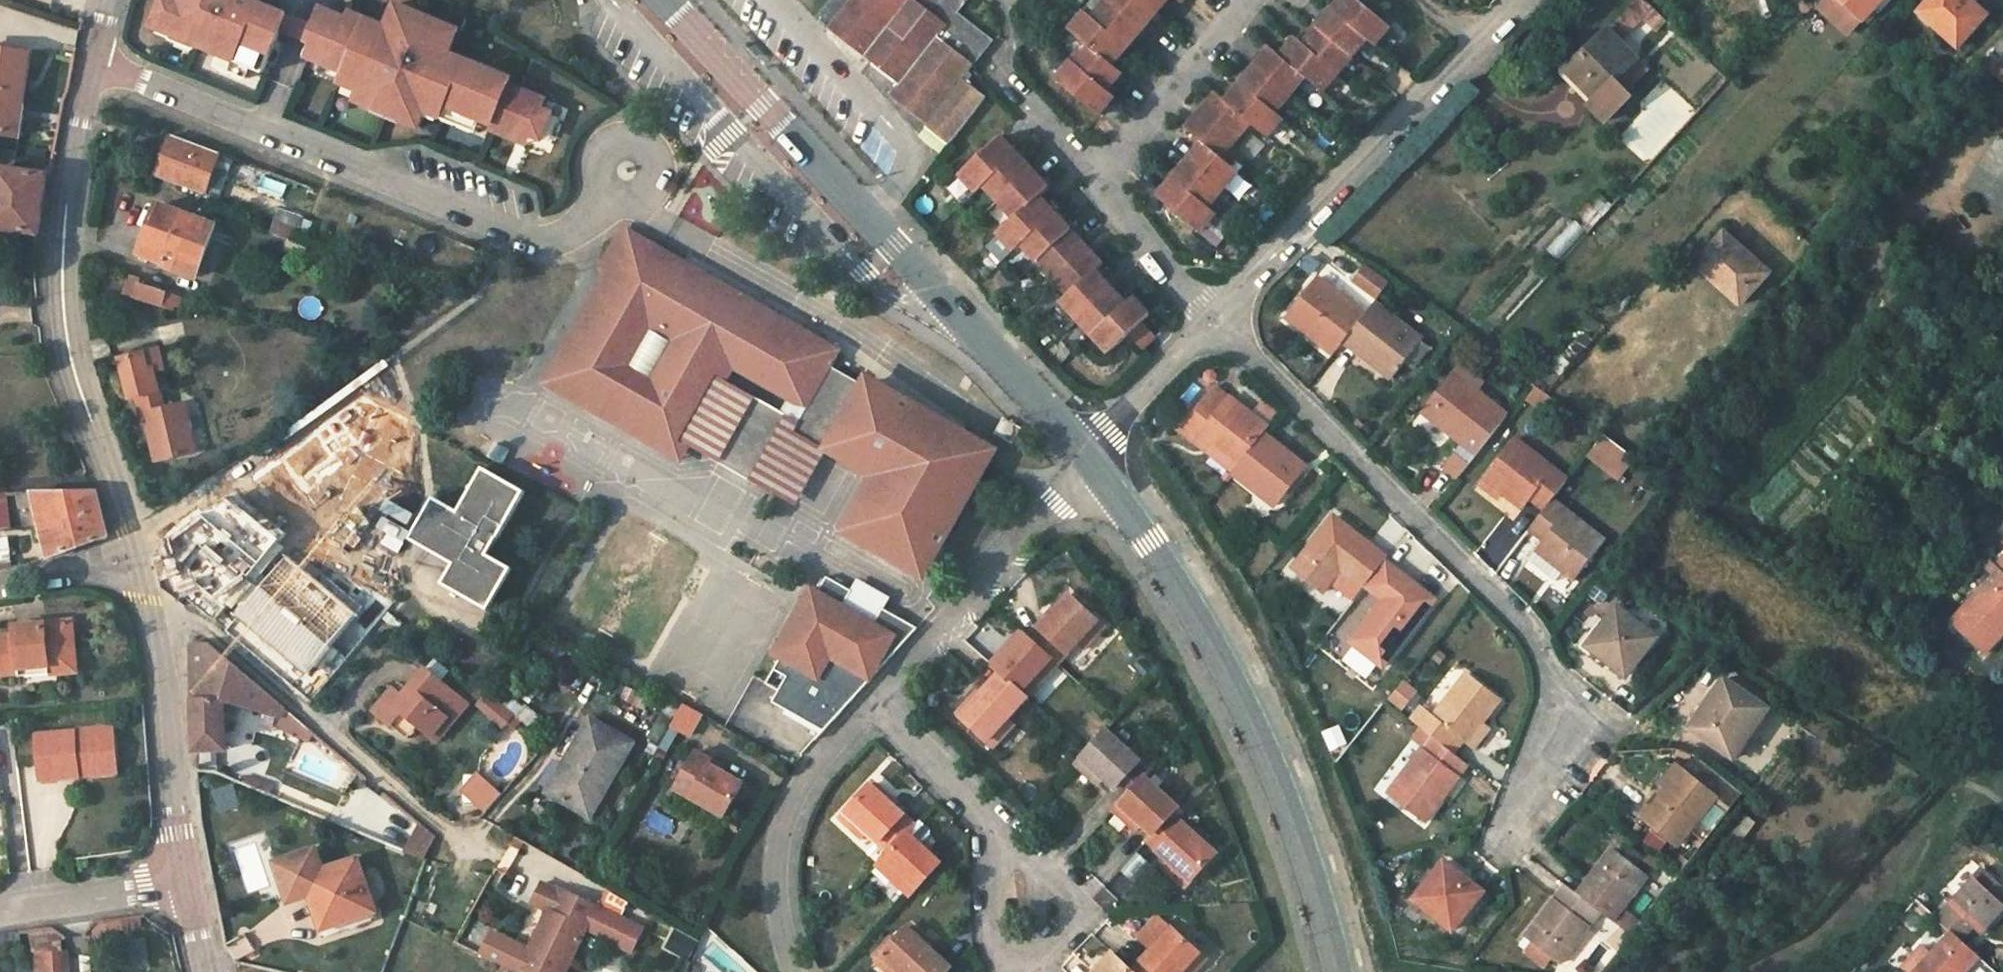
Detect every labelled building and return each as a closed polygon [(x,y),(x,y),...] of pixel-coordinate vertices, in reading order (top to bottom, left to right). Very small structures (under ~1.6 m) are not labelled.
[(154,29),(174,37),(177,30),(202,40),(199,47),(221,56),(251,68),(265,74),(282,30),(264,23),(270,8),(250,0),(166,0),(154,29)] [(818,21),(829,29),(852,0),(834,0),(818,21)] [(908,0),(852,0),(829,29),(864,56),(908,0)] [(938,37),(948,26),(914,0),(908,0),(864,56),(900,85),(938,37)] [(973,65),(990,43),(956,15),(965,3),(962,0),(914,0),(948,26),(938,37),(973,65)] [(1108,2),(1142,31),(1150,21),(1156,14),(1140,0),(1109,0),(1108,2)] [(1156,14),(1164,5),(1168,0),(1140,0),(1156,14)] [(1333,11),(1368,40),(1375,46),(1390,27),(1357,0),(1342,0),(1341,2),(1333,11)] [(1667,20),(1645,0),(1639,0),(1566,71),(1583,88),(1586,85),(1599,98),(1591,106),(1607,122),(1633,96),(1618,80),(1639,60),(1621,42),(1644,20),(1656,32),(1667,20)] [(1863,20),(1882,0),(1841,0),(1863,20)] [(1921,12),(1958,47),(1987,16),(1970,0),(1932,0),(1921,12)] [(1142,31),(1108,2),(1092,21),(1127,49),(1134,40),(1142,31)] [(406,8),(397,4),(392,15),(396,17),(401,19),(406,8)] [(288,16),(270,8),(264,23),(282,30),(288,16)] [(316,42),(309,59),(324,64),(363,80),(364,84),(361,91),(357,101),(420,127),(427,111),(431,99),(481,119),(493,124),(492,129),(519,140),(523,130),(532,133),(542,138),(553,112),(543,108),(547,98),(511,83),(513,77),(451,52),(456,40),(447,36),(451,25),(406,8),(401,19),(396,17),(392,15),(387,27),(353,13),(343,37),(326,31),(321,44),(316,42)] [(1325,20),(1318,28),(1353,57),(1368,40),(1333,11),(1325,20)] [(1120,57),(1127,49),(1092,21),(1084,14),(1070,31),(1087,45),(1113,66),(1120,57)] [(316,27),(288,16),(282,30),(310,42),(316,27)] [(460,29),(451,25),(447,36),(456,40),(460,29)] [(310,42),(304,56),(309,59),(316,42),(321,44),(326,31),(316,27),(310,42)] [(1303,45),(1338,75),(1353,57),(1318,28),(1309,38),(1303,45)] [(202,40),(177,30),(174,37),(172,42),(197,52),(199,47),(202,40)] [(973,65),(938,37),(900,85),(890,96),(927,125),(962,80),(973,65)] [(1289,48),(1280,57),(1306,79),(1323,93),(1338,75),(1303,45),(1296,39),(1289,48)] [(1113,66),(1087,45),(1072,63),(1107,92),(1115,82),(1122,74),(1113,66)] [(1306,79),(1280,57),(1271,49),(1264,57),(1256,67),(1291,96),(1306,79)] [(25,111),(20,110),(29,56),(0,51),(0,134),(21,137),(25,111)] [(251,68),(221,56),(217,68),(247,80),(251,68)] [(1980,66),(2002,83),(2002,67),(1989,56),(1980,66)] [(1115,98),(1107,92),(1072,63),(1058,80),(1100,115),(1106,109),(1115,98)] [(363,80),(324,64),(320,75),(361,91),(364,84),(363,80)] [(1276,113),(1291,96),(1256,67),(1248,75),(1241,84),(1276,113)] [(1447,111),(1464,119),(1481,87),(1463,78),(1447,111)] [(986,97),(962,80),(927,125),(925,127),(949,145),(986,97)] [(1276,113),(1241,84),(1233,93),(1225,102),(1251,123),(1268,138),(1283,119),(1276,113)] [(1221,158),(1251,123),(1225,102),(1216,94),(1204,109),(1186,129),(1204,144),(1221,158)] [(431,99),(427,111),(476,132),(481,119),(431,99)] [(532,133),(523,130),(519,140),(528,143),(532,133)] [(205,196),(220,154),(173,136),(157,179),(205,196)] [(961,176),(977,193),(985,185),(1018,155),(1008,144),(1002,137),(961,176)] [(2001,141),(1966,193),(2002,217),(2002,142),(2001,141)] [(1188,162),(1223,191),(1238,173),(1221,158),(1204,144),(1196,153),(1188,162)] [(3,169),(16,171),(19,152),(6,150),(3,169)] [(1000,202),(1033,172),(1024,162),(1018,155),(985,185),(1000,202)] [(1208,208),(1223,191),(1188,162),(1181,170),(1173,179),(1208,208)] [(678,217),(718,235),(740,185),(700,167),(678,217)] [(16,171),(3,169),(0,169),(0,171),(0,230),(39,235),(47,176),(16,171)] [(1000,202),(1016,219),(1040,197),(1049,189),(1039,178),(1033,172),(1000,202)] [(282,199),(288,184),(266,176),(261,191),(282,199)] [(1200,232),(1215,214),(1208,208),(1173,179),(1165,188),(1158,196),(1200,232)] [(1603,195),(1581,215),(1592,227),(1614,207),(1603,195)] [(1040,197),(1016,219),(999,235),(1014,251),(1022,244),(1055,214),(1047,205),(1040,197)] [(159,206),(150,230),(141,256),(166,265),(165,267),(197,278),(216,226),(159,206)] [(276,221),(300,230),(304,219),(280,211),(276,221)] [(1062,221),(1055,214),(1022,244),(1038,262),(1071,231),(1062,221)] [(1219,248),(1239,229),(1229,219),(1209,237),(1219,248)] [(1575,220),(1546,247),(1558,259),(1586,233),(1575,220)] [(656,246),(624,228),(600,270),(608,275),(573,337),(580,341),(566,366),(574,370),(569,377),(593,390),(589,398),(605,408),(601,416),(665,452),(670,445),(685,453),(689,446),(699,427),(693,423),(710,392),(701,388),(709,373),(722,351),(755,369),(750,377),(807,408),(831,366),(839,352),(782,319),(775,331),(751,317),(753,313),(681,272),(677,278),(648,261),(656,246)] [(1088,249),(1071,231),(1038,262),(1068,296),(1096,271),(1102,265),(1088,249)] [(1721,237),(1698,264),(1742,304),(1769,273),(1747,254),(1744,257),(1721,237)] [(782,319),(656,246),(648,261),(677,278),(681,272),(753,313),(751,317),(775,331),(782,319)] [(1062,302),(1077,319),(1111,288),(1104,281),(1096,271),(1068,296),(1062,302)] [(181,308),(184,299),(140,284),(141,281),(130,277),(123,294),(173,312),(175,306),(181,308)] [(1335,354),(1345,341),(1364,316),(1317,279),(1287,316),(1335,354)] [(1092,335),(1126,305),(1117,295),(1111,288),(1077,319),(1092,335)] [(1134,298),(1126,305),(1092,335),(1109,353),(1129,334),(1142,322),(1150,315),(1141,306),(1134,298)] [(1375,303),(1364,316),(1345,341),(1391,380),(1422,341),(1375,303)] [(1156,338),(1142,322),(1129,334),(1143,351),(1156,338)] [(580,341),(573,337),(545,385),(601,416),(605,408),(589,398),(593,390),(569,377),(574,370),(566,366),(580,341)] [(170,390),(161,351),(122,360),(132,400),(137,398),(145,425),(148,424),(152,438),(171,433),(165,410),(161,393),(170,390)] [(896,403),(831,366),(807,408),(794,432),(823,449),(858,469),(869,452),(884,461),(847,525),(880,543),(876,551),(909,570),(927,539),(943,548),(984,474),(950,455),(945,463),(930,454),(947,423),(900,397),(896,403)] [(755,399),(709,373),(701,388),(710,392),(693,423),(699,427),(689,446),(719,463),(747,414),(752,404),(755,399)] [(1430,417),(1463,444),(1443,467),(1458,479),(1508,416),(1455,374),(1445,386),(1451,391),(1430,417)] [(1223,406),(1230,397),(1216,386),(1209,395),(1223,406)] [(1424,413),(1430,417),(1451,391),(1445,386),(1424,413)] [(1546,413),(1556,398),(1538,386),(1528,401),(1546,413)] [(1209,395),(1187,424),(1238,465),(1263,433),(1268,427),(1230,397),(1223,406),(1209,395)] [(402,416),(363,396),(250,480),(272,499),(285,506),(283,509),(302,524),(318,512),(324,517),(349,499),(343,494),(375,472),(381,477),(391,469),(396,454),(389,450),(402,416)] [(761,426),(771,408),(755,399),(752,404),(747,414),(719,463),(735,472),(761,426)] [(197,452),(184,405),(165,410),(171,433),(152,438),(158,462),(197,452)] [(778,435),(788,417),(771,408),(761,426),(778,435)] [(389,450),(396,454),(399,455),(411,420),(402,416),(389,450)] [(795,421),(788,417),(778,435),(761,426),(735,472),(752,482),(759,485),(791,430),(795,421)] [(950,455),(984,474),(996,451),(947,423),(930,454),(945,463),(950,455)] [(1182,430),(1234,470),(1238,465),(1187,424),(1182,430)] [(792,504),(823,449),(794,432),(791,430),(759,485),(792,504)] [(1307,467),(1263,433),(1238,465),(1234,470),(1233,472),(1277,506),(1307,467)] [(1588,458),(1621,481),(1637,460),(1604,436),(1588,458)] [(1531,499),(1544,510),(1552,500),(1568,479),(1515,439),(1485,477),(1504,492),(1523,508),(1531,499)] [(670,445),(665,452),(681,461),(685,453),(670,445)] [(435,500),(413,540),(455,565),(445,584),(490,610),(512,570),(489,557),(525,493),(484,470),(460,514),(435,500)] [(343,494),(349,499),(351,501),(383,478),(381,477),(375,472),(343,494)] [(1499,499),(1504,492),(1485,477),(1480,484),(1499,499)] [(109,538),(103,515),(97,492),(35,494),(38,508),(42,525),(45,540),(50,560),(109,538)] [(20,510),(32,509),(38,508),(35,494),(17,495),(20,510)] [(8,495),(0,495),(0,529),(11,528),(8,495)] [(255,547),(265,526),(229,496),(168,541),(173,554),(165,557),(171,574),(182,571),(185,589),(200,584),(227,606),(239,580),(253,587),(242,608),(263,625),(291,649),(312,667),(356,616),(319,583),(314,589),(295,573),(300,567),(274,543),(269,553),(255,547)] [(285,506),(272,499),(267,507),(280,515),(283,509),(285,506)] [(1544,540),(1537,549),(1564,570),(1576,579),(1605,541),(1552,500),(1544,510),(1530,528),(1544,540)] [(32,509),(35,526),(42,525),(38,508),(32,509)] [(318,512),(302,524),(310,531),(326,519),(324,517),(318,512)] [(1364,589),(1374,575),(1385,562),(1387,559),(1334,519),(1297,567),(1326,590),(1341,570),(1364,589)] [(38,541),(45,540),(42,525),(35,526),(38,541)] [(925,579),(943,548),(927,539),(909,570),(925,579)] [(13,571),(9,540),(0,541),(0,573),(13,571)] [(173,554),(168,541),(161,546),(165,557),(173,554)] [(1564,570),(1537,549),(1528,559),(1556,581),(1564,570)] [(1408,581),(1385,562),(1374,575),(1398,595),(1408,581)] [(314,589),(319,583),(320,581),(302,565),(300,567),(295,573),(314,589)] [(182,571),(171,574),(178,592),(185,589),(182,571)] [(2000,571),(1950,623),(1985,656),(2002,637),(2002,573),(2000,571)] [(773,704),(824,733),(917,629),(883,610),(885,606),(853,588),(851,592),(827,578),(819,594),(812,590),(775,656),(782,659),(767,686),(779,693),(773,704)] [(1071,596),(1031,640),(1059,665),(1078,644),(1085,637),(1091,642),(1105,626),(1071,596)] [(263,625),(242,608),(237,618),(256,634),(263,625)] [(1609,621),(1588,647),(1627,677),(1657,637),(1619,608),(1609,621)] [(1584,652),(1588,647),(1609,621),(1602,616),(1578,647),(1584,652)] [(65,623),(69,665),(70,673),(78,672),(73,622),(65,623)] [(69,665),(65,623),(17,627),(17,637),(0,639),(0,677),(22,674),(21,669),(69,665)] [(994,668),(1000,673),(1022,694),(1033,682),(1039,675),(1045,680),(1059,665),(1031,640),(1025,634),(994,668)] [(1085,649),(1091,642),(1085,637),(1078,644),(1085,649)] [(190,646),(194,729),(195,753),(228,752),(223,703),(282,720),(278,729),(304,741),(309,732),(207,645),(190,646)] [(312,667),(291,649),(284,657),(306,675),(312,667)] [(21,669),(22,674),(22,677),(70,673),(69,665),(21,669)] [(443,714),(458,696),(426,670),(403,698),(393,690),(376,712),(393,726),(400,718),(401,719),(405,719),(407,719),(409,717),(419,725),(433,736),(447,718),(443,714)] [(1003,726),(1009,719),(1028,699),(1022,694),(1000,673),(960,717),(994,748),(1009,731),(1003,726)] [(1039,688),(1045,680),(1039,675),(1033,682),(1039,688)] [(1454,753),(1465,739),(1480,720),(1484,723),(1501,701),(1468,675),(1435,716),(1424,706),(1412,720),(1423,728),(1434,737),(1454,753)] [(1404,679),(1390,700),(1407,713),(1422,692),(1404,679)] [(1690,727),(1734,758),(1768,710),(1725,679),(1690,727)] [(524,723),(482,689),(475,698),(495,715),(491,719),(505,730),(508,725),(516,731),(524,723)] [(469,705),(458,696),(443,714),(447,718),(454,724),(469,705)] [(1347,696),(1338,700),(1345,718),(1354,715),(1347,696)] [(673,727),(693,738),(706,714),(686,703),(673,727)] [(409,738),(419,725),(409,717),(407,719),(405,719),(401,719),(400,718),(393,726),(409,738)] [(440,742),(454,724),(447,718),(433,736),(440,742)] [(1016,725),(1009,719),(1003,726),(1009,731),(1016,725)] [(590,720),(566,762),(571,766),(553,797),(590,818),(633,744),(590,720)] [(1480,720),(1465,739),(1476,748),(1491,729),(1484,723),(1480,720)] [(1330,752),(1348,744),(1340,726),(1322,733),(1330,752)] [(1414,739),(1425,748),(1434,737),(1423,728),(1414,739)] [(42,781),(80,778),(79,769),(117,765),(114,729),(37,736),(42,781)] [(1098,773),(1105,779),(1124,798),(1144,776),(1150,770),(1107,731),(1075,765),(1092,779),(1098,773)] [(1469,765),(1454,753),(1434,737),(1425,748),(1389,793),(1425,822),(1469,765)] [(709,766),(713,762),(697,753),(676,790),(725,817),(743,785),(722,773),(709,766)] [(1713,771),(1698,759),(1688,770),(1704,783),(1713,771)] [(571,766),(566,762),(548,793),(553,797),(571,766)] [(725,768),(713,762),(709,766),(722,773),(725,768)] [(79,769),(80,778),(118,774),(117,765),(79,769)] [(1662,784),(1670,789),(1685,771),(1678,765),(1662,784)] [(1680,844),(1691,831),(1706,843),(1733,810),(1685,771),(1670,789),(1647,817),(1680,844)] [(1099,786),(1105,779),(1098,773),(1092,779),(1099,786)] [(1136,819),(1143,825),(1154,835),(1173,814),(1179,808),(1144,776),(1124,798),(1113,811),(1130,826),(1136,819)] [(861,828),(869,834),(889,853),(908,833),(915,826),(871,785),(840,818),(856,833),(861,828)] [(538,806),(534,813),(545,819),(549,812),(538,806)] [(1176,866),(1170,873),(1186,888),(1216,854),(1173,814),(1154,835),(1148,841),(1168,860),(1176,866)] [(1733,833),(1742,841),(1758,824),(1748,815),(1733,833)] [(1137,832),(1143,825),(1136,819),(1130,826),(1137,832)] [(932,837),(930,835),(932,833),(919,822),(915,826),(908,833),(923,846),(932,837)] [(366,836),(391,846),(395,836),(371,825),(366,836)] [(863,840),(869,834),(861,828),(856,833),(863,840)] [(923,846),(908,833),(889,853),(877,866),(893,881),(899,874),(906,881),(916,890),(942,863),(923,846)] [(431,852),(395,836),(391,846),(395,848),(427,861),(431,852)] [(1134,845),(1096,881),(1115,901),(1153,865),(1134,845)] [(1648,876),(1637,867),(1625,858),(1614,849),(1578,894),(1601,912),(1612,920),(1648,876)] [(1632,850),(1625,858),(1637,867),(1644,859),(1632,850)] [(389,868),(401,874),(407,860),(395,855),(389,868)] [(371,873),(366,858),(358,860),(363,876),(371,873)] [(363,876),(358,860),(305,878),(317,912),(295,920),(308,959),(348,946),(341,924),(376,913),(370,895),(378,893),(371,873),(363,876)] [(1163,867),(1170,873),(1176,866),(1168,860),(1163,867)] [(1416,900),(1453,930),(1479,898),(1456,879),(1460,874),(1445,862),(1416,900)] [(1962,941),(1975,927),(1983,933),(2002,911),(2002,889),(1983,871),(1939,920),(1952,932),(1962,941)] [(900,887),(906,881),(899,874),(893,881),(900,887)] [(543,880),(533,901),(549,908),(532,946),(494,929),(482,954),(522,971),(568,971),(587,931),(634,953),(646,927),(543,880)] [(1538,946),(1549,954),(1560,964),(1601,912),(1578,894),(1566,885),(1527,936),(1538,946)] [(1634,915),(1623,929),(1632,936),(1643,923),(1634,915)] [(94,920),(95,939),(142,937),(141,918),(94,920)] [(888,971),(897,971),(898,970),(900,971),(949,971),(952,969),(908,928),(877,962),(888,971)] [(1189,971),(1194,971),(1206,959),(1172,928),(1134,971),(1182,971),(1185,969),(1189,971)] [(1620,952),(1632,936),(1623,929),(1621,928),(1608,943),(1620,952)] [(32,930),(33,950),(64,949),(64,929),(32,930)] [(689,961),(698,943),(677,931),(667,948),(689,961)] [(1962,941),(1952,932),(1916,971),(1966,971),(1980,957),(1962,941)] [(23,943),(22,933),(0,936),(0,945),(23,943)] [(145,940),(119,943),(122,971),(148,969),(145,940)] [(1543,962),(1549,954),(1538,946),(1532,953),(1543,962)] [(67,952),(34,955),(35,971),(69,971),(67,952)] [(1134,971),(1115,954),(1099,971),(1134,971)]
